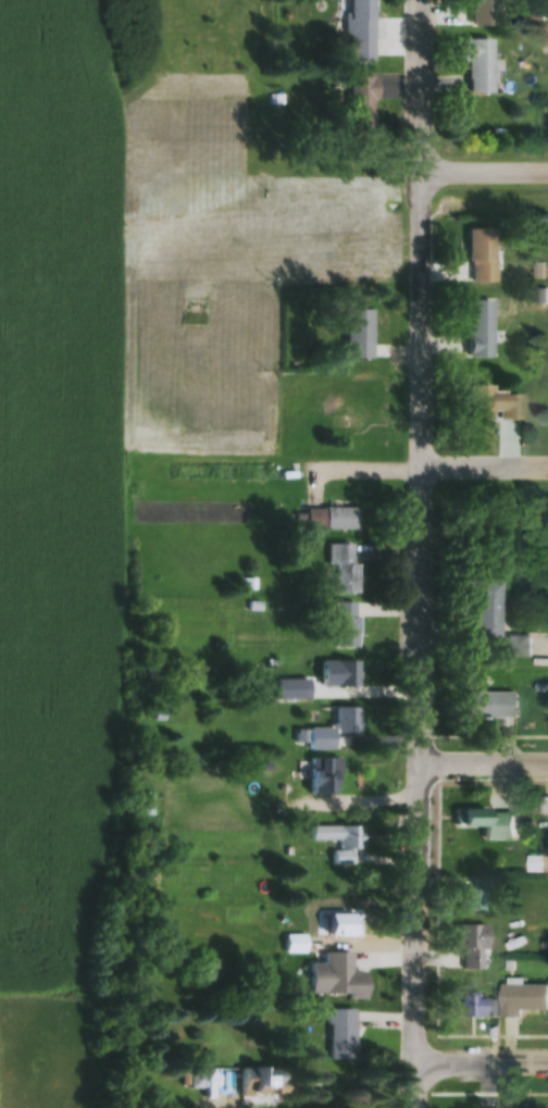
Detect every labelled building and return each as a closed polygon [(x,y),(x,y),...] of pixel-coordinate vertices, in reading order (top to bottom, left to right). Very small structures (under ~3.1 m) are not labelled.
[(345,62),(372,62),(373,0),(346,0),(345,62)] [(458,17),(496,18),(496,0),(458,0),(458,17)] [(489,93),(489,40),(456,40),(456,61),(464,61),(464,93),(489,93)] [(375,77),(347,77),(346,128),(374,128),(375,77)] [(465,230),(466,283),(493,283),(492,230),(465,230)] [(491,301),(464,301),(464,358),(491,358),(491,301)] [(370,310),(343,310),(343,359),(370,359),(370,310)] [(465,421),(520,421),(520,394),(490,394),(490,386),(465,386),(465,421)] [(357,508),(322,508),(322,531),(357,531),(357,508)] [(331,545),(331,594),(357,594),(357,545),(331,545)] [(499,583),(464,583),(464,606),(473,606),(473,643),(499,643),(499,583)] [(333,648),(357,648),(357,603),(333,603),(333,648)] [(531,658),(531,636),(505,636),(505,658),(531,658)] [(358,688),(358,661),(332,661),(332,688),(358,688)] [(462,718),(515,718),(515,692),(462,692),(462,718)] [(308,750),(342,750),(342,734),(359,733),(359,708),(334,708),(334,729),(308,729),(308,750)] [(517,841),(517,804),(495,804),(495,809),(480,809),(480,841),(517,841)] [(336,864),(353,864),(353,850),(361,850),(361,827),(310,826),(310,842),(336,842),(336,864)] [(543,857),(528,857),(528,873),(543,873),(543,857)] [(457,911),(478,911),(478,891),(457,891),(457,911)] [(322,938),(357,938),(357,915),(322,915),(322,938)] [(480,926),(462,928),(465,951),(482,949),(480,926)] [(351,953),(320,953),(319,972),(310,972),(310,998),(362,999),(362,973),(351,973),(351,953)] [(521,1020),(521,1013),(547,1013),(547,985),(499,985),(499,1020),(521,1020)] [(355,1010),(328,1010),(327,1060),(354,1061),(355,1010)] [(237,1079),(237,1096),(277,1096),(277,1068),(244,1068),(244,1079),(237,1079)] [(204,1070),(192,1070),(192,1088),(204,1088),(204,1070)]
